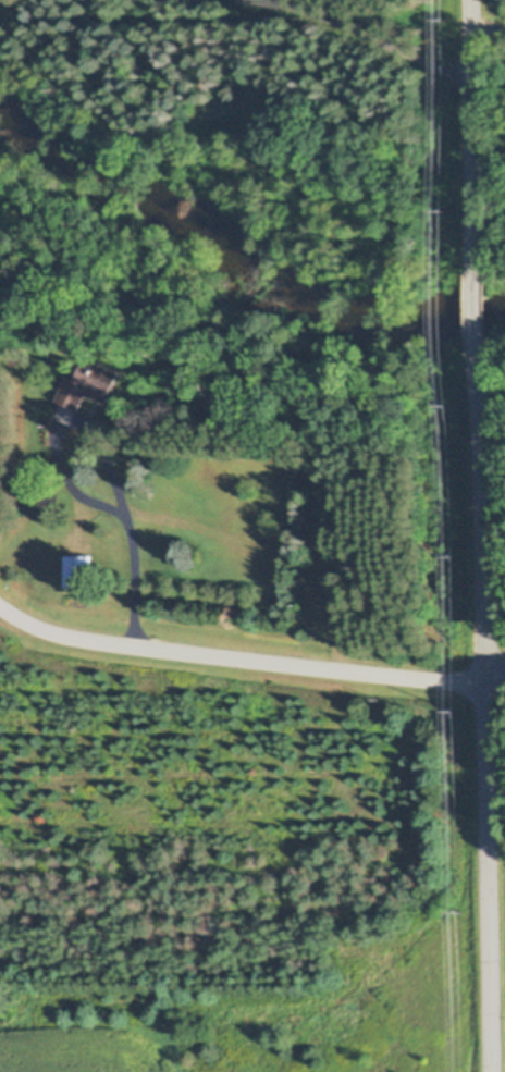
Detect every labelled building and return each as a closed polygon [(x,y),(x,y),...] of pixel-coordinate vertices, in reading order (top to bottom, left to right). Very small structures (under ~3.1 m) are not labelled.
[(94,385),(69,376),(59,403),(84,412),(94,385)] [(90,556),(64,556),(64,588),(90,588),(90,556)]
